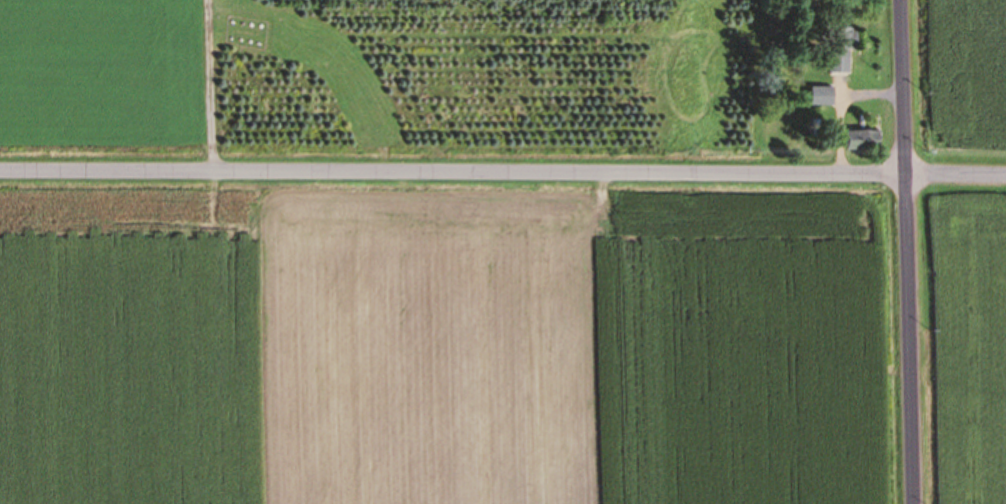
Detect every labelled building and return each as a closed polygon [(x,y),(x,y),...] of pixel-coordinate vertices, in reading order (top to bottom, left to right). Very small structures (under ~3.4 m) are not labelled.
[(852,73),(853,28),(828,28),(828,73),(852,73)] [(835,86),(813,86),(813,106),(835,106),(835,86)] [(848,129),(848,150),(882,150),(882,118),(872,118),(872,129),(848,129)]
